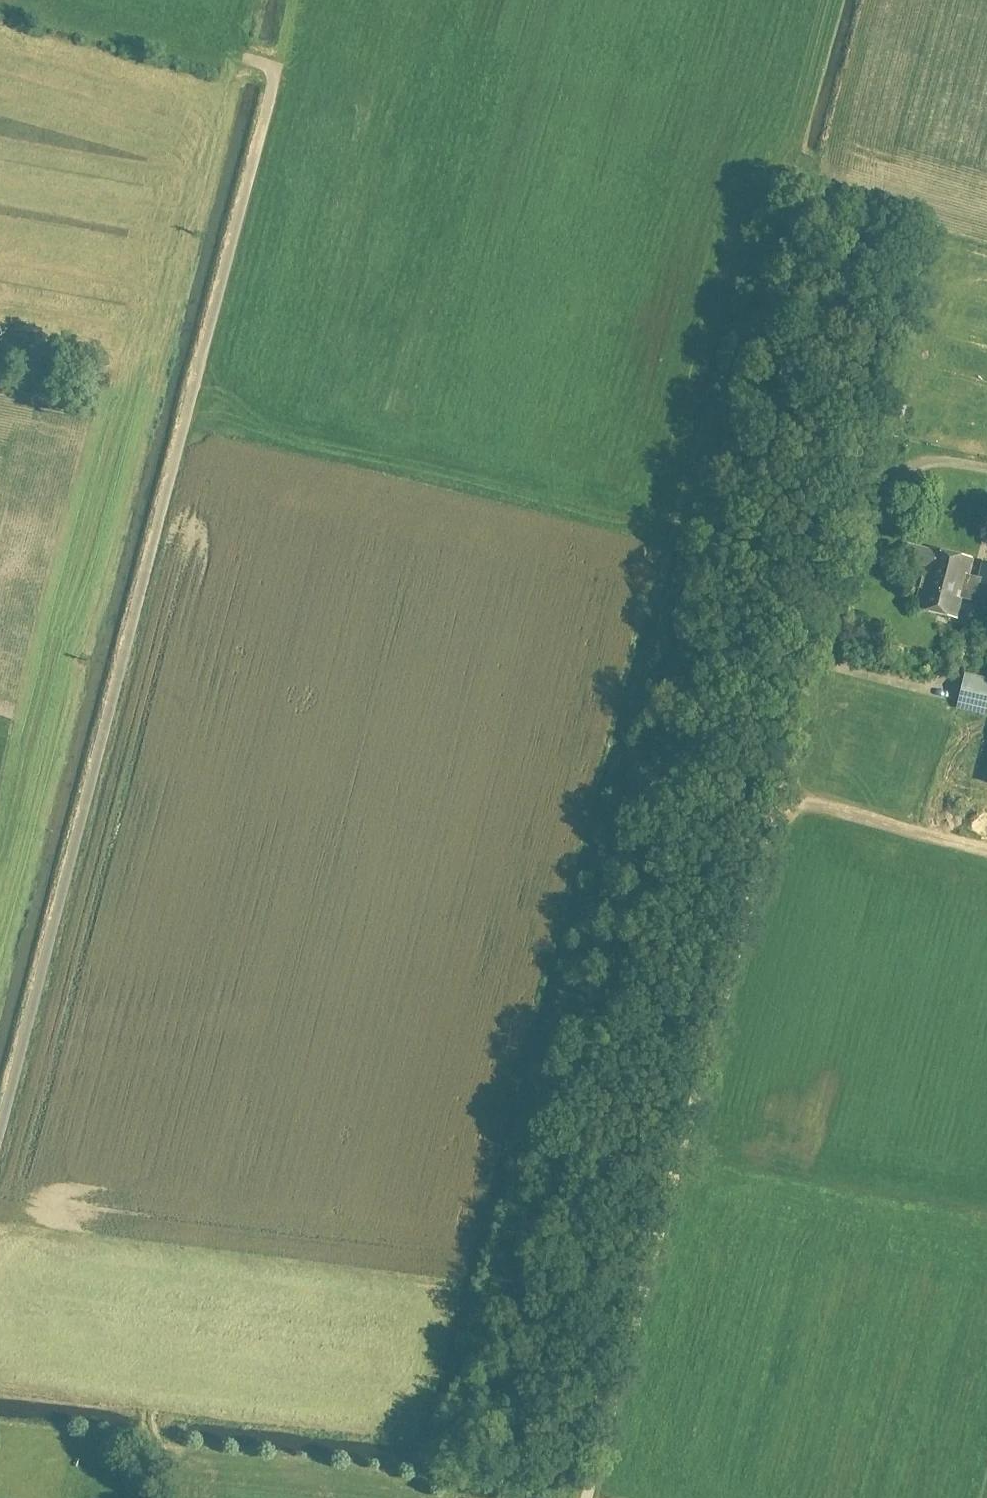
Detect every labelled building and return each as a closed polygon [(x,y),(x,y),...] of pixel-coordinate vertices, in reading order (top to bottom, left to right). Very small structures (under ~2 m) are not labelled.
[(904,406),(890,403),(888,414),(902,417),(904,406)] [(930,547),(930,548),(910,543),(906,561),(926,565),(915,607),(957,618),(962,597),(974,600),(979,577),(968,574),(972,557),(930,547)] [(983,560),(979,577),(974,600),(986,603),(986,561),(983,560)] [(964,670),(956,702),(986,710),(986,676),(964,670)]
